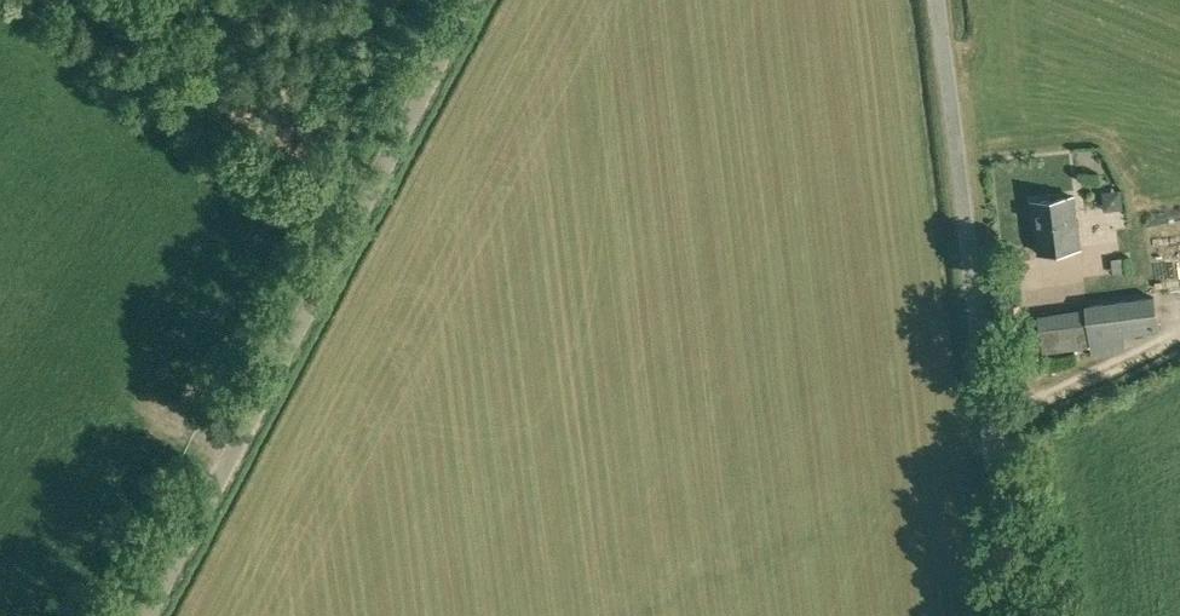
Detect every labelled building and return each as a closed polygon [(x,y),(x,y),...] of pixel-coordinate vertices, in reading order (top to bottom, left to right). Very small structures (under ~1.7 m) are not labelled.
[(1040,253),(1080,248),(1073,196),(1034,201),(1040,253)] [(1086,302),(1087,311),(1039,317),(1044,351),(1092,345),(1090,330),(1161,321),(1157,293),(1131,296),(1086,302)]
